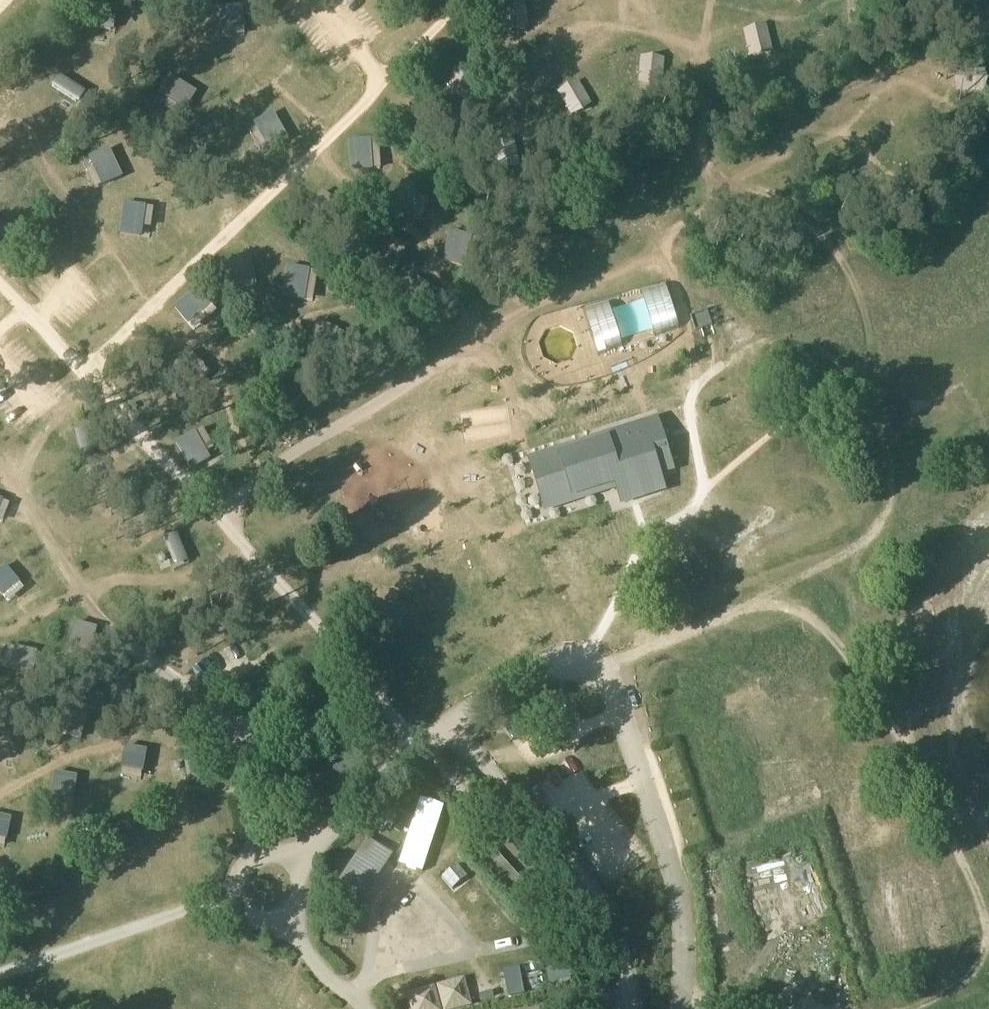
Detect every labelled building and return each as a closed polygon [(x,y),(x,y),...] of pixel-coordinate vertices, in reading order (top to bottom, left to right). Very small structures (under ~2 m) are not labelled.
[(211,7),(213,29),(248,27),(246,5),(211,7)] [(749,58),(772,55),(768,25),(745,28),(749,58)] [(641,55),(640,84),(663,85),(664,56),(641,55)] [(455,97),(476,97),(475,70),(454,70),(455,97)] [(82,102),(89,89),(60,75),(53,87),(82,102)] [(570,113),(592,101),(580,79),(558,91),(570,113)] [(167,108),(184,117),(199,89),(182,80),(167,108)] [(276,111),(255,122),(270,149),(291,138),(276,111)] [(104,185),(125,176),(116,157),(95,166),(104,185)] [(125,202),(121,233),(145,236),(149,205),(125,202)] [(665,284),(585,310),(599,355),(679,328),(665,284)] [(1,362),(6,368),(18,359),(25,368),(37,359),(24,343),(1,362)] [(547,506),(618,483),(623,497),(623,496),(660,485),(655,471),(669,467),(655,425),(534,464),(547,506)] [(0,570),(0,591),(5,597),(23,583),(8,564),(0,570)] [(362,737),(368,748),(375,744),(369,733),(362,737)] [(356,770),(354,761),(345,759),(338,765),(329,762),(322,769),(327,787),(336,790),(356,770)] [(402,865),(425,872),(445,805),(421,798),(402,865)] [(492,847),(480,857),(520,901),(531,890),(492,847)] [(376,871),(356,857),(333,892),(354,905),(376,871)] [(445,866),(434,875),(450,894),(461,885),(445,866)] [(473,878),(452,894),(479,930),(500,914),(473,878)] [(741,960),(742,979),(771,978),(770,958),(741,960)] [(527,995),(522,968),(505,971),(510,998),(527,995)] [(411,1008),(469,1008),(474,1008),(468,979),(408,991),(411,1008)]
